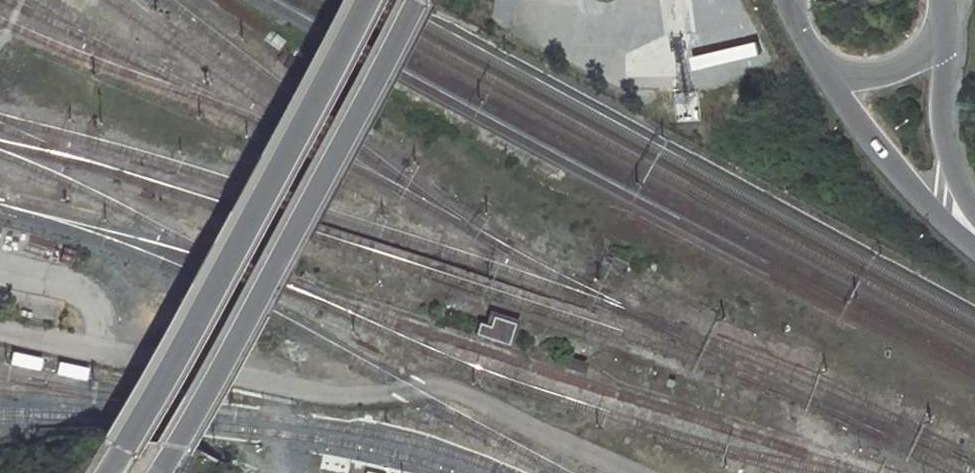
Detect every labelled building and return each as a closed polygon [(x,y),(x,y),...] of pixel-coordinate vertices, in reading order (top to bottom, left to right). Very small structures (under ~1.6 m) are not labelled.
[(523,314),(489,303),(484,318),(518,329),(523,314)] [(587,359),(571,352),(566,361),(582,369),(587,359)]
